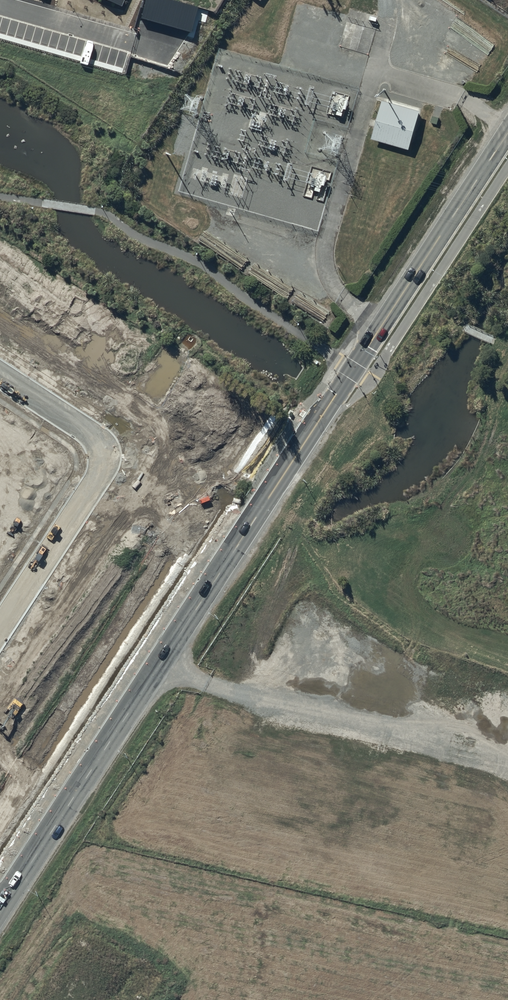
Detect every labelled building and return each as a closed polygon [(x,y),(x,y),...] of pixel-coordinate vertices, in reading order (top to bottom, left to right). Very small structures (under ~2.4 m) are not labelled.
[(171,0),(146,0),(141,18),(191,32),(198,7),(171,0)] [(381,98),(370,136),(409,147),(420,109),(381,98)]
